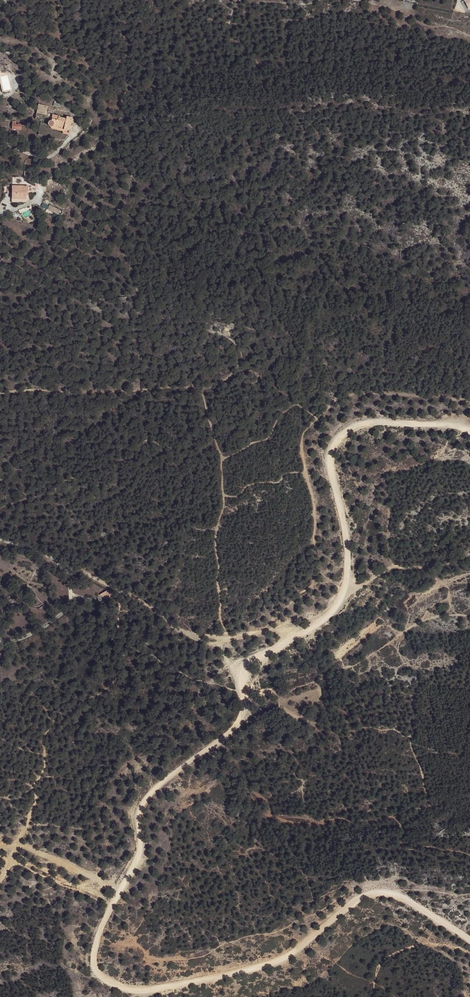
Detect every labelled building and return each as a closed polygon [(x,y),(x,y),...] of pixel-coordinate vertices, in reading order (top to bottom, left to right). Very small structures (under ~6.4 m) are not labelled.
[(46,115),(47,106),(38,104),(36,113),(46,115)] [(53,115),(52,121),(51,120),(50,121),(49,121),(48,122),(48,123),(48,124),(48,125),(48,126),(49,126),(50,127),(51,127),(52,129),(52,127),(54,126),(64,128),(63,129),(70,131),(73,118),(66,117),(66,118),(60,117),(60,116),(53,115)] [(12,123),(12,129),(21,129),(21,124),(16,124),(16,120),(12,120),(12,123)] [(64,128),(54,126),(52,127),(52,129),(53,129),(63,132),(63,133),(69,135),(70,131),(63,129),(64,128)] [(28,185),(12,186),(12,199),(29,199),(29,194),(28,194),(26,194),(26,192),(28,192),(28,185)] [(116,594),(108,590),(101,594),(107,599),(116,594)]
